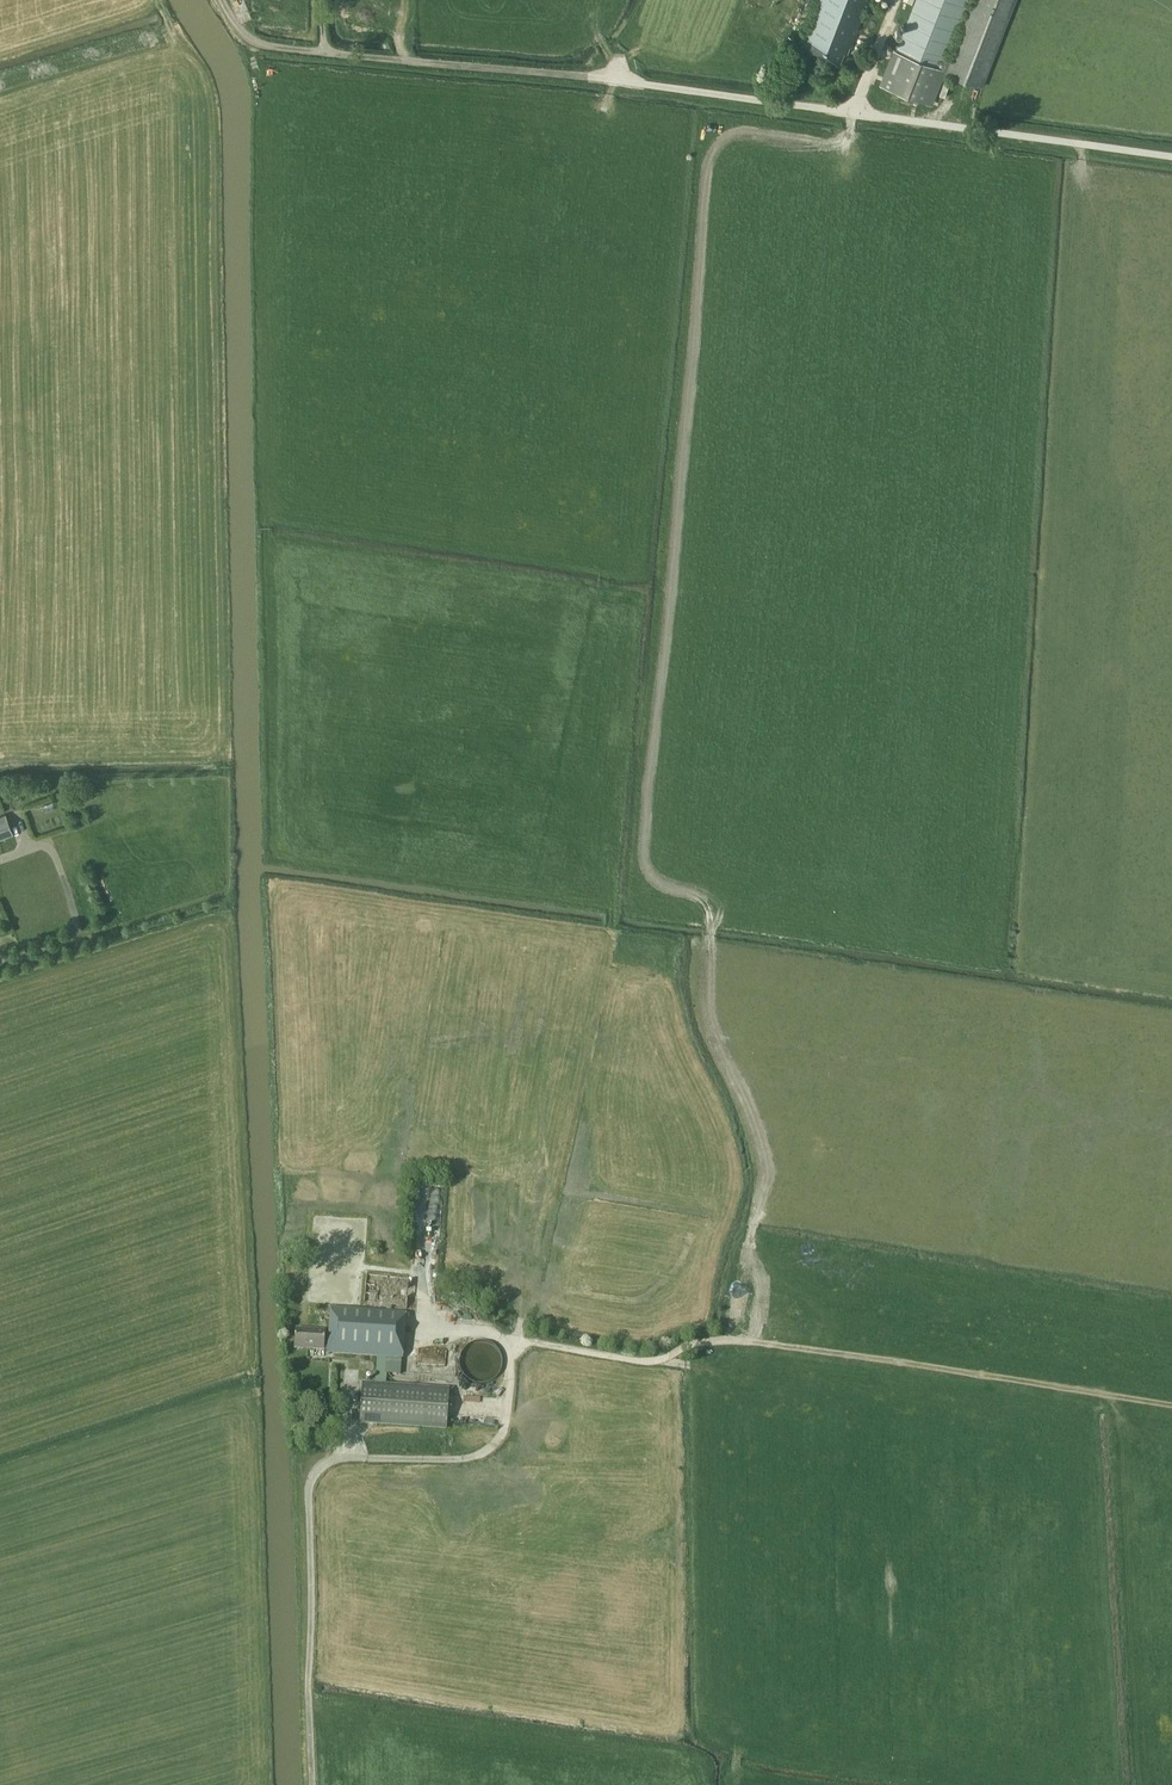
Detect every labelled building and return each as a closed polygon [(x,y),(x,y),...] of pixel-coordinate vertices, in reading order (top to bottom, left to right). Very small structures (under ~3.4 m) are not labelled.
[(800,50),(839,65),(844,52),(847,53),(850,46),(851,47),(868,0),(819,0),(800,50)] [(892,50),(879,84),(933,105),(945,73),(982,87),(1016,0),(973,0),(949,62),(945,60),(969,0),(916,0),(896,51),(892,50)] [(4,814),(0,815),(0,838),(11,833),(4,814)] [(401,1375),(402,1358),(403,1358),(408,1277),(366,1274),(365,1286),(364,1306),(387,1308),(387,1312),(330,1307),(328,1331),(295,1329),(294,1348),(327,1351),(327,1353),(377,1357),(375,1383),(362,1382),(359,1424),(447,1430),(449,1388),(386,1384),(387,1374),(401,1375)]
